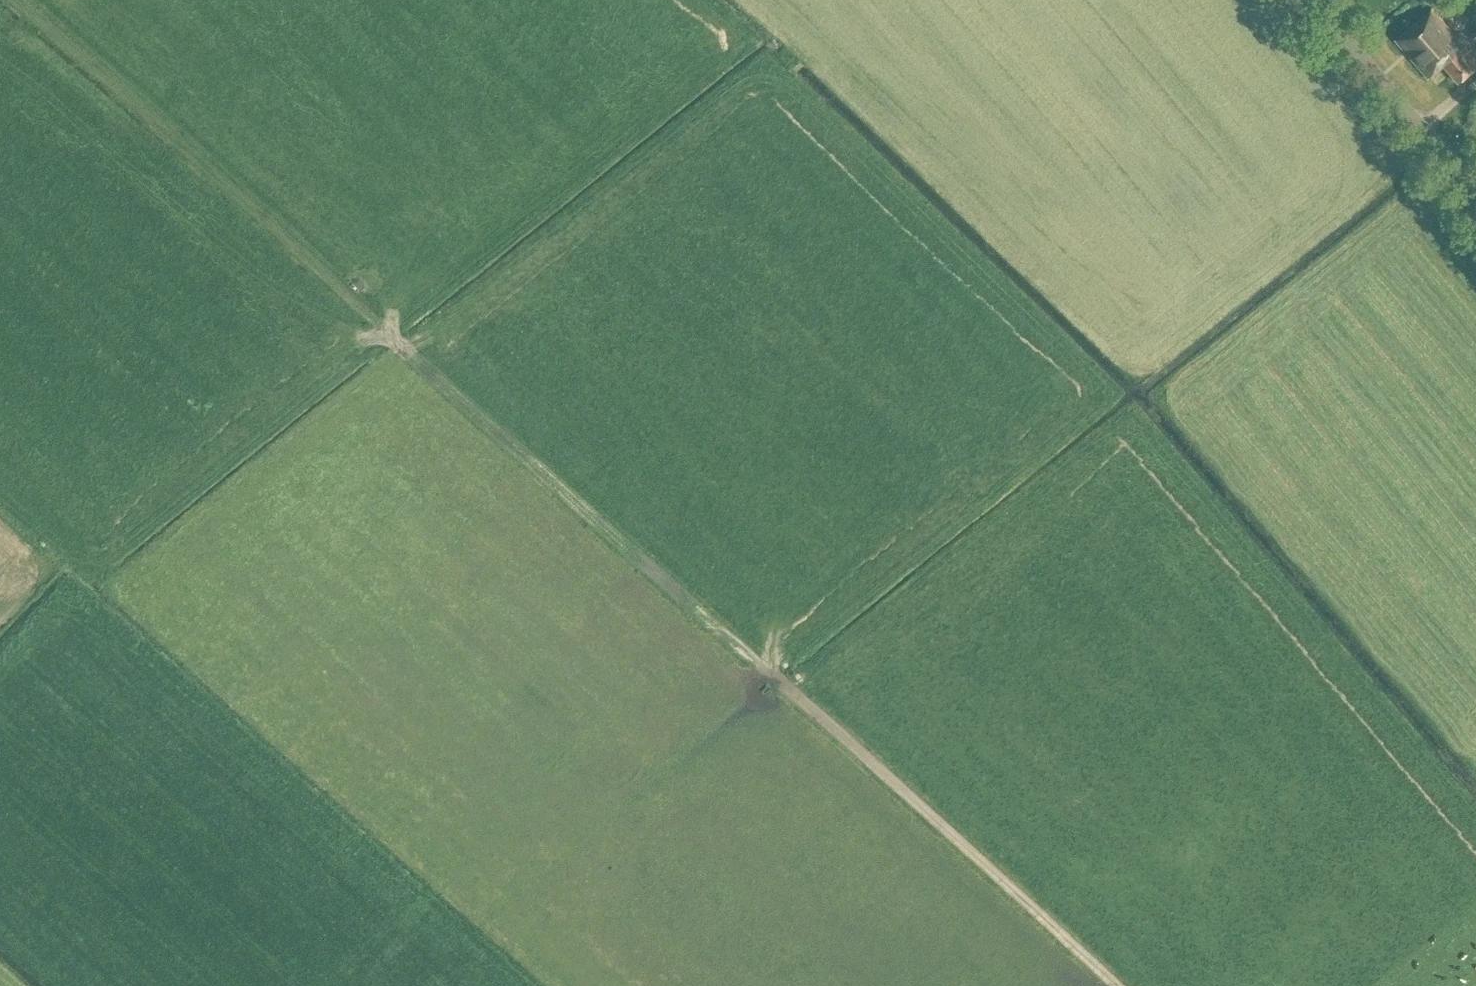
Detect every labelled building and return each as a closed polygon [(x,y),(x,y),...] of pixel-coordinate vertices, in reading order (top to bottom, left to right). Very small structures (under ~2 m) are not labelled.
[(1475,68),(1475,59),(1432,8),(1395,40),(1428,78),(1444,65),(1459,83),(1475,68)]
